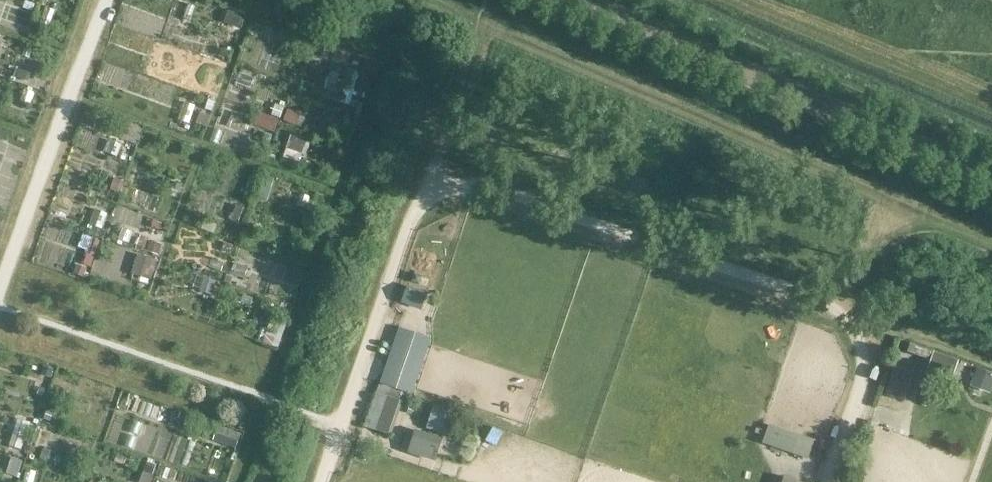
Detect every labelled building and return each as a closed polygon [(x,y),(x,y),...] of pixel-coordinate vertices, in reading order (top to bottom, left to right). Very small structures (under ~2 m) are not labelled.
[(422,295),(418,306),(426,309),(430,297),(422,295)] [(398,373),(391,391),(402,395),(420,342),(408,338),(397,372),(398,373)] [(934,353),(930,364),(952,372),(956,361),(934,353)] [(886,395),(904,401),(916,365),(898,359),(886,395)] [(971,386),(989,393),(991,385),(991,373),(977,368),(971,386)] [(402,395),(391,391),(389,397),(376,392),(364,427),(388,435),(402,395)] [(451,429),(456,416),(431,406),(424,426),(437,430),(439,425),(451,429)] [(766,430),(762,442),(808,457),(813,445),(766,430)] [(417,434),(411,450),(435,459),(442,439),(430,434),(428,438),(417,434)]
